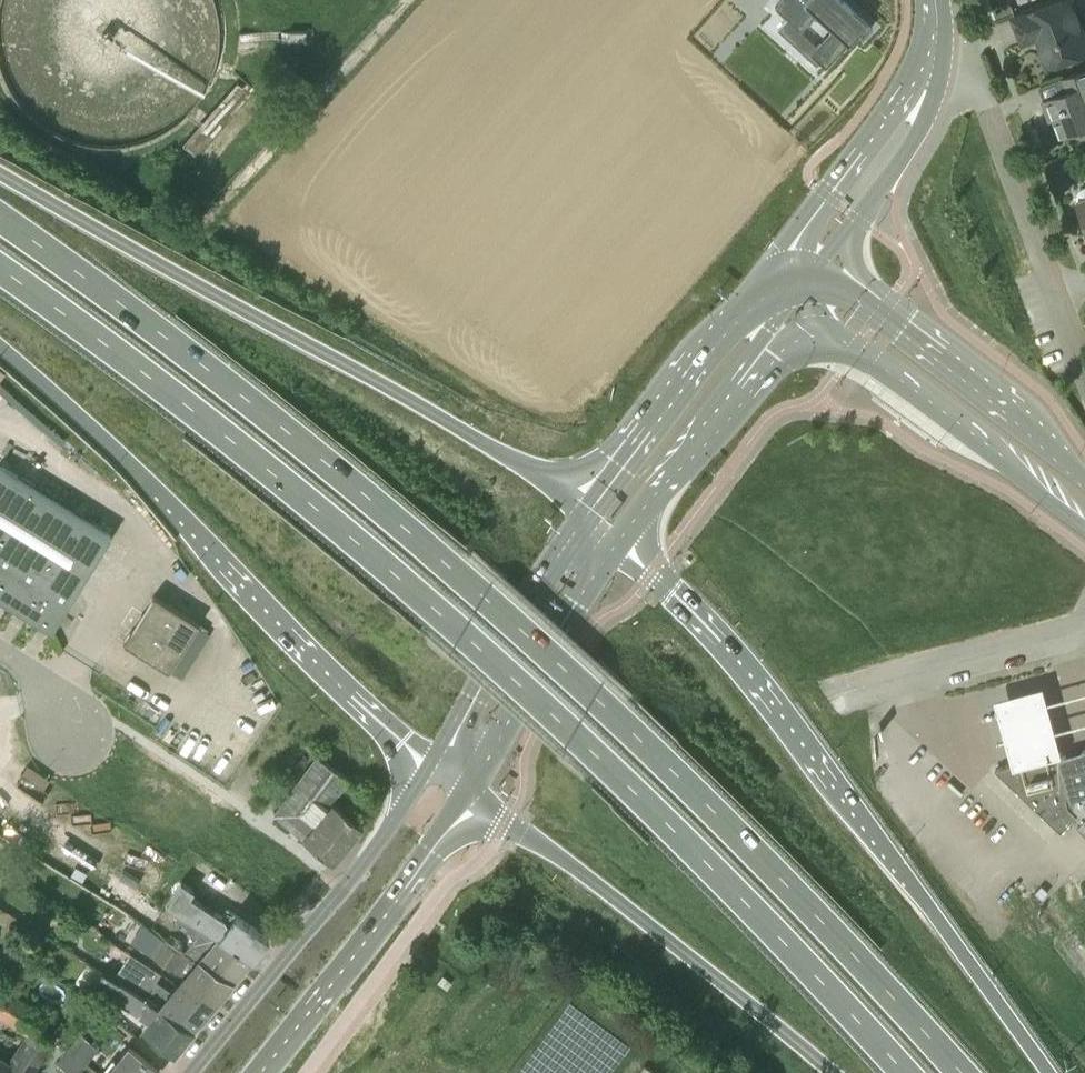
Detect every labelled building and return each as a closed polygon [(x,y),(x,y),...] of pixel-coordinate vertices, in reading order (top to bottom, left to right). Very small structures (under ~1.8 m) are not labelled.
[(837,0),(778,0),(769,9),(795,34),(812,17),(827,31),(803,56),(811,64),(820,71),(853,37),(857,41),(868,30),(837,0)] [(1072,0),(1057,0),(1028,11),(1029,12),(1014,17),(1023,42),(1038,36),(1049,66),(1084,53),(1084,36),(1072,0)] [(307,32),(288,32),(288,41),(307,41),(307,32)] [(1062,77),(1067,91),(1043,100),(1050,119),(1054,118),(1061,136),(1081,128),(1083,133),(1084,133),(1084,69),(1062,77)] [(243,76),(185,142),(199,154),(257,88),(243,76)] [(111,536),(0,467),(0,598),(51,631),(111,536)] [(168,670),(196,626),(198,622),(154,594),(124,643),(168,670)] [(1064,754),(1063,750),(1015,763),(996,768),(1062,831),(1077,815),(1082,821),(1079,824),(1084,830),(1084,749),(1064,754)] [(323,804),(345,776),(317,753),(295,782),(296,783),(273,813),(302,836),(333,862),(363,825),(332,800),(314,821),(300,810),(312,795),(323,804)] [(180,881),(166,904),(178,913),(215,938),(228,920),(190,895),(194,889),(180,881)] [(248,962),(215,938),(178,913),(174,920),(185,926),(183,930),(196,937),(186,953),(232,982),(248,962)] [(228,920),(215,938),(248,962),(252,958),(269,937),(234,913),(228,920)] [(214,1004),(232,982),(186,953),(163,939),(152,956),(182,975),(178,981),(214,1004)] [(214,1004),(178,981),(169,991),(155,983),(162,972),(130,952),(113,978),(102,971),(101,973),(192,1031),(194,1028),(195,1028),(214,1004)] [(174,1054),(192,1031),(101,973),(93,987),(146,1019),(142,1028),(172,1052),(174,1054)] [(0,983),(0,1072),(28,1072),(51,1040),(32,1028),(44,1011),(0,983)] [(104,1011),(115,1019),(120,1013),(109,1004),(104,1011)] [(68,1048),(87,1063),(99,1049),(79,1033),(68,1048)] [(130,1072),(157,1072),(159,1070),(128,1046),(116,1061),(130,1072)] [(87,1063),(68,1048),(56,1062),(69,1072),(80,1072),(87,1063)] [(519,1057),(508,1072),(541,1072),(519,1057)] [(116,1061),(106,1072),(130,1072),(116,1061)] [(643,1065),(637,1072),(655,1072),(643,1065)]
